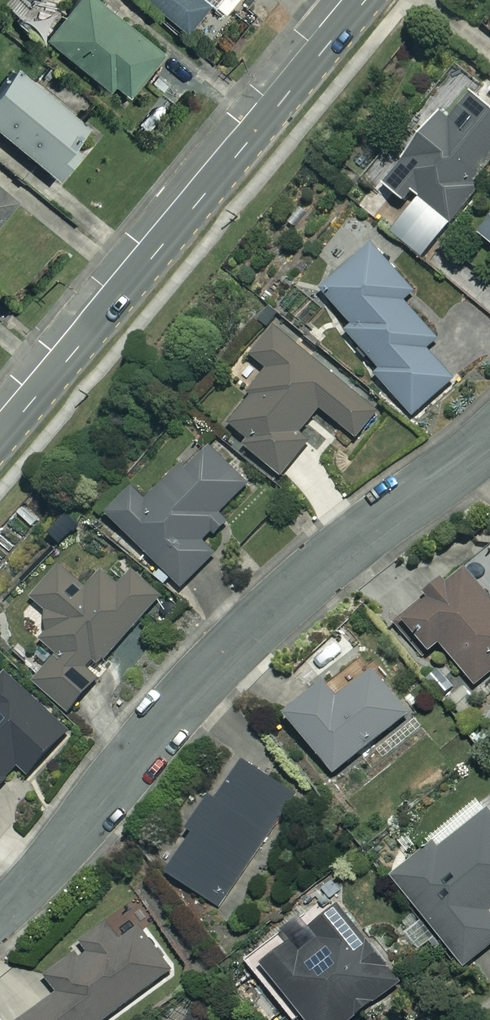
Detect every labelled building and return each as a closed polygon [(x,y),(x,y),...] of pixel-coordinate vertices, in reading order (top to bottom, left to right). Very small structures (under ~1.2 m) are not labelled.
[(103,0),(74,0),(47,33),(124,97),(163,49),(103,0)] [(185,27),(207,0),(151,0),(185,27)] [(13,66),(0,81),(0,134),(55,180),(78,152),(68,144),(84,125),(13,66)] [(473,93),(452,120),(443,113),(387,184),(406,199),(412,191),(451,222),(476,190),(472,186),(489,164),(489,106),(473,93)] [(0,190),(0,217),(13,201),(0,190)] [(479,231),(489,240),(489,219),(479,231)] [(415,292),(375,244),(324,287),(354,323),(348,328),(381,368),(377,372),(413,415),(457,378),(429,346),(439,338),(406,299),(415,292)] [(248,439),(245,443),(282,473),(315,434),(306,426),(321,407),(357,437),(380,410),(277,324),(252,354),(273,371),(229,423),(248,439)] [(249,483),(208,443),(149,504),(133,488),(109,512),(185,586),(217,553),(204,541),(226,518),(220,512),(249,483)] [(475,560),(404,616),(431,650),(442,642),(477,686),(489,676),(489,578),(475,560)] [(99,678),(95,674),(159,603),(113,561),(85,591),(59,567),(33,596),(59,619),(30,651),(46,666),(35,679),(70,710),(99,678)] [(411,713),(375,667),(361,678),(349,663),(288,710),(336,772),(411,713)] [(7,673),(0,681),(0,786),(20,765),(29,774),(69,730),(7,673)] [(294,796),(243,759),(165,868),(216,905),(294,796)] [(441,848),(435,840),(393,874),(466,964),(489,945),(489,808),(441,848)] [(288,944),(261,965),(304,1019),(354,1019),(402,982),(340,903),(314,924),(305,913),(279,933),(288,944)] [(127,912),(85,943),(88,948),(47,978),(58,994),(23,1019),(108,1019),(172,973),(127,912)]
